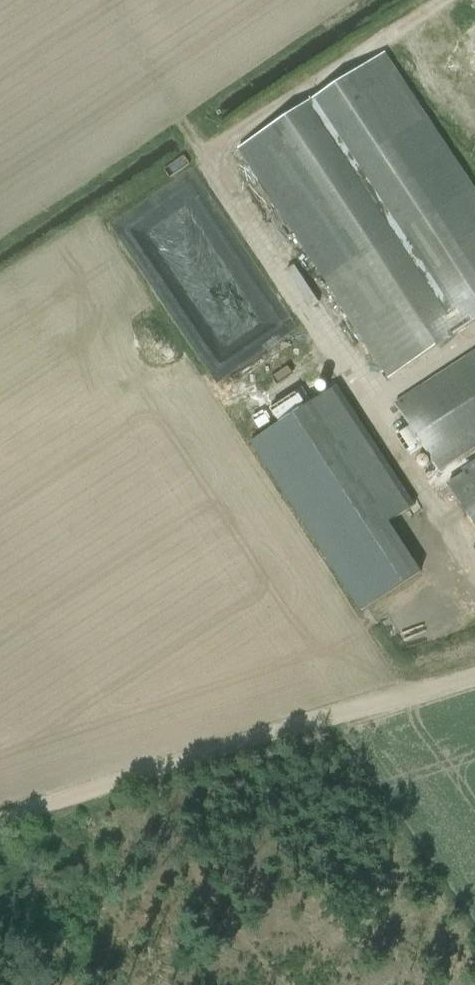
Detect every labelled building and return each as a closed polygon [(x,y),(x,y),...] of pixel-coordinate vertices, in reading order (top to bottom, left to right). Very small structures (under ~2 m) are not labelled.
[(238,149),(388,380),(474,322),(474,192),(384,53),(238,149)] [(244,313),(225,329),(233,339),(252,323),(244,313)] [(262,358),(284,349),(281,340),(259,349),(262,358)] [(438,471),(474,447),(474,351),(394,404),(438,471)] [(461,470),(464,474),(447,485),(474,529),(474,461),(461,470)]
